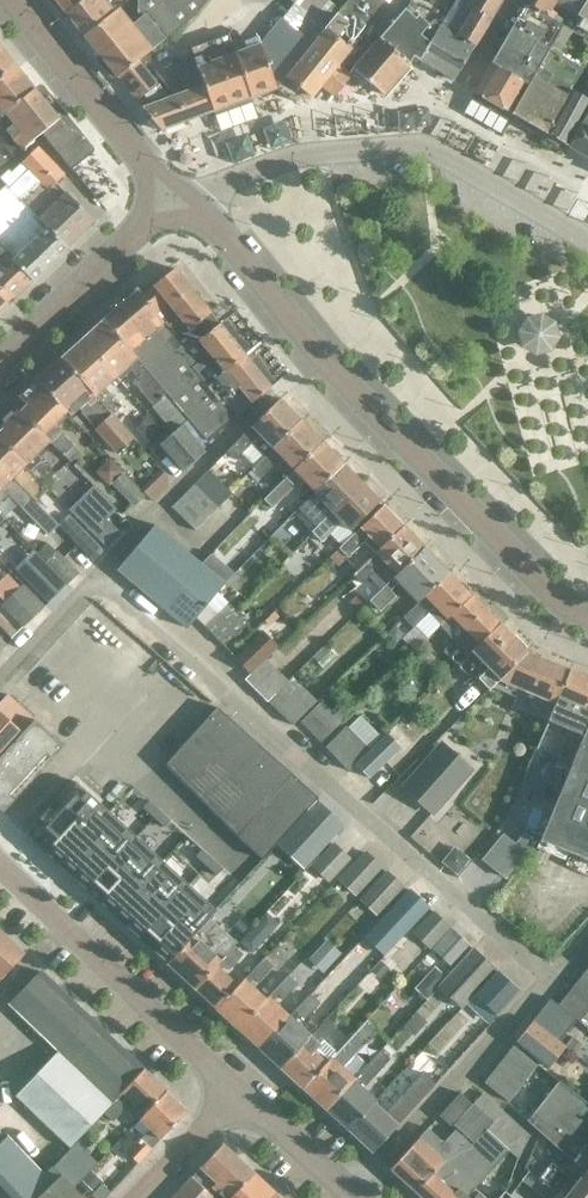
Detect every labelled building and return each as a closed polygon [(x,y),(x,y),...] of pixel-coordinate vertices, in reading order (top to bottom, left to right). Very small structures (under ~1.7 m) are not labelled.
[(66,16),(86,0),(53,0),(66,16)] [(84,39),(118,9),(111,1),(113,0),(86,0),(66,16),(84,39)] [(117,79),(118,78),(139,62),(196,16),(201,9),(208,0),(139,0),(122,14),(118,9),(84,39),(117,79)] [(250,99),(276,90),(312,45),(335,17),(339,12),(324,0),(286,0),(291,5),(280,19),(259,45),(234,55),(250,99)] [(276,90),(291,101),(291,100),(309,97),(311,98),(320,87),(333,97),(350,76),(342,70),(359,49),(355,45),(388,6),(381,0),(349,0),(339,12),(335,17),(312,45),(276,90)] [(467,8),(473,11),(457,38),(439,27),(419,61),(453,82),(493,17),(503,0),(471,0),(467,8)] [(530,7),(547,17),(556,4),(558,0),(535,0),(530,7)] [(562,26),(563,27),(572,32),(578,21),(577,20),(579,16),(579,15),(587,0),(558,0),(556,4),(570,13),(567,17),(562,26)] [(584,39),(581,44),(587,48),(587,0),(579,15),(579,16),(577,20),(578,21),(572,32),(584,39)] [(380,37),(380,38),(381,38),(380,39),(409,64),(414,58),(419,61),(439,27),(433,22),(429,27),(419,17),(414,13),(418,9),(412,4),(381,38),(380,37)] [(473,93),(462,113),(500,135),(511,115),(551,48),(563,27),(562,26),(547,17),(530,7),(526,5),(473,93)] [(192,59),(194,65),(213,112),(220,132),(257,118),(250,99),(234,55),(227,36),(189,50),(192,59)] [(381,38),(380,38),(353,68),(384,94),(409,65),(409,64),(380,39),(381,38)] [(551,48),(511,115),(515,119),(515,122),(522,126),(526,124),(544,135),(559,110),(570,90),(584,67),(551,48)] [(14,67),(0,49),(0,78),(14,67)] [(213,112),(194,65),(192,59),(174,65),(184,93),(169,99),(156,84),(136,100),(143,109),(142,110),(160,131),(213,112)] [(139,62),(118,78),(136,100),(156,84),(139,62)] [(14,67),(0,78),(0,115),(1,116),(17,104),(34,90),(14,67)] [(580,96),(570,90),(559,110),(544,135),(546,136),(544,140),(556,147),(559,144),(565,148),(566,148),(587,109),(587,83),(580,96)] [(34,90),(17,104),(1,116),(0,117),(0,128),(19,151),(41,133),(70,169),(87,154),(34,90)] [(587,160),(587,109),(566,148),(587,160)] [(66,249),(94,223),(65,194),(64,195),(53,184),(63,176),(37,148),(11,174),(7,170),(0,177),(0,180),(6,186),(30,211),(39,219),(38,220),(66,249)] [(30,211),(6,186),(0,191),(0,250),(32,282),(66,249),(38,220),(39,219),(30,211)] [(11,302),(32,282),(0,250),(0,291),(11,302)] [(154,288),(142,298),(173,336),(166,342),(174,351),(176,349),(179,347),(189,339),(185,333),(192,328),(209,314),(174,269),(153,287),(154,288)] [(11,302),(0,291),(0,313),(11,302)] [(137,292),(102,322),(165,395),(174,405),(203,441),(204,442),(231,419),(218,404),(219,403),(206,387),(176,349),(174,351),(166,342),(173,336),(142,298),(137,292)] [(562,333),(561,329),(560,325),(558,321),(555,318),(551,315),(547,313),(543,312),(540,312),(536,313),(532,314),(529,315),(527,317),(523,321),(521,324),(519,329),(519,333),(519,338),(520,342),(522,345),(525,348),(528,351),(531,353),(535,354),(539,355),(543,355),(548,354),(551,352),(554,350),(558,346),(560,342),(561,338),(562,333)] [(179,347),(176,349),(206,387),(244,356),(219,324),(209,314),(192,328),(185,333),(189,339),(179,347)] [(165,395),(102,322),(81,341),(112,377),(116,382),(128,372),(137,382),(132,386),(150,407),(165,395)] [(81,341),(60,360),(111,416),(120,408),(101,387),(112,377),(81,341)] [(244,356),(206,387),(219,403),(222,400),(235,416),(251,403),(270,388),(244,356)] [(60,360),(35,382),(65,413),(69,417),(76,410),(80,414),(79,415),(116,455),(132,440),(111,416),(60,360)] [(52,426),(65,413),(35,382),(18,399),(25,407),(19,413),(18,412),(17,412),(49,442),(62,456),(72,446),(52,426)] [(151,407),(150,408),(171,433),(158,445),(182,471),(203,453),(197,446),(203,441),(174,405),(165,395),(151,407)] [(279,400),(226,452),(231,456),(234,453),(238,457),(252,443),(265,457),(270,452),(301,422),(279,400)] [(0,429),(0,442),(43,485),(53,475),(35,456),(49,442),(17,412),(0,429)] [(149,415),(136,426),(148,439),(149,438),(153,442),(160,435),(156,431),(160,427),(149,415)] [(294,470),(322,443),(301,422),(270,452),(265,457),(248,473),(256,481),(273,464),(271,463),(279,455),(294,470)] [(2,462),(0,464),(0,465),(12,478),(12,479),(35,503),(48,490),(43,485),(0,442),(0,460),(2,462)] [(322,443),(294,470),(264,499),(272,507),(294,485),(296,488),(304,480),(316,492),(313,494),(314,494),(343,465),(322,443)] [(8,495),(48,536),(58,526),(35,503),(12,479),(12,478),(0,465),(0,502),(8,495)] [(314,494),(313,494),(298,509),(316,528),(311,533),(312,534),(331,513),(361,483),(343,465),(314,494)] [(208,471),(196,483),(220,506),(231,494),(208,471)] [(111,485),(132,506),(143,495),(122,474),(111,485)] [(220,506),(196,483),(184,495),(208,518),(220,506)] [(361,483),(331,513),(312,534),(321,543),(338,526),(337,525),(340,522),(350,531),(379,502),(361,483)] [(208,518),(184,495),(172,508),(195,531),(208,518)] [(106,500),(82,524),(108,551),(122,536),(106,520),(116,510),(106,500)] [(376,553),(403,526),(383,506),(339,549),(348,558),(364,541),(376,553)] [(103,551),(69,516),(58,526),(93,561),(103,551)] [(179,546),(154,525),(116,571),(141,589),(179,546)] [(369,576),(382,589),(424,548),(403,526),(376,553),(352,576),(360,584),(369,576)] [(45,545),(36,554),(45,563),(54,554),(45,545)] [(201,566),(179,546),(141,589),(163,610),(201,566)] [(424,548),(382,589),(370,601),(380,611),(396,596),(391,591),(399,583),(418,603),(449,573),(424,548)] [(66,584),(77,573),(55,553),(54,554),(45,563),(45,564),(66,584)] [(44,564),(25,582),(44,602),(63,584),(44,564)] [(201,566),(163,610),(186,628),(223,582),(201,566)] [(471,596),(449,573),(418,603),(403,618),(425,641),(439,627),(446,620),(471,596)] [(22,629),(43,608),(23,587),(2,608),(22,629)] [(359,595),(353,601),(361,609),(367,603),(359,595)] [(471,651),(499,624),(471,596),(446,620),(439,627),(467,655),(471,651)] [(203,625),(213,636),(237,612),(227,602),(203,625)] [(247,623),(237,612),(213,636),(223,646),(247,623)] [(499,624),(471,651),(488,668),(477,679),(488,690),(498,681),(527,653),(499,624)] [(250,674),(265,660),(277,648),(262,632),(234,658),(250,674)] [(326,645),(313,658),(323,668),(335,655),(326,645)] [(527,653),(498,681),(518,689),(512,704),(548,719),(569,671),(528,654),(527,653)] [(288,683),(265,660),(250,674),(245,680),(268,702),(275,695),(275,696),(288,683)] [(587,723),(587,679),(569,671),(548,719),(568,727),(557,754),(573,761),(584,734),(583,734),(587,723)] [(292,679),(288,683),(275,696),(269,703),(292,727),(316,703),(292,679)] [(0,703),(0,715),(21,735),(34,721),(7,696),(0,703)] [(320,743),(341,723),(321,702),(300,723),(320,743)] [(216,708),(164,765),(236,836),(236,837),(261,861),(318,799),(216,708)] [(362,714),(347,729),(367,749),(382,734),(362,714)] [(6,752),(21,735),(0,715),(0,759),(6,752)] [(34,721),(21,735),(6,752),(6,753),(0,760),(0,811),(2,813),(62,747),(34,721)] [(573,761),(539,842),(573,856),(587,821),(587,723),(583,734),(584,734),(573,761)] [(348,772),(369,751),(367,749),(347,729),(345,727),(324,747),(348,772)] [(369,751),(355,765),(369,779),(400,748),(387,734),(371,749),(369,751)] [(471,771),(442,745),(403,788),(432,814),(471,771)] [(43,828),(31,841),(33,842),(38,847),(78,883),(92,896),(166,965),(167,964),(209,918),(209,917),(214,911),(73,782),(49,808),(50,809),(52,808),(57,813),(43,828)] [(149,800),(142,808),(153,817),(159,810),(149,800)] [(296,825),(291,831),(318,857),(326,849),(345,827),(318,802),(296,825)] [(159,810),(153,817),(163,827),(170,820),(159,810)] [(573,856),(587,862),(587,821),(573,856)] [(500,836),(481,858),(505,878),(534,844),(522,834),(512,846),(500,836)] [(349,860),(333,845),(313,866),(329,881),(349,860)] [(202,849),(195,856),(205,866),(212,859),(202,849)] [(356,895),(381,868),(365,853),(339,880),(356,895)] [(212,859),(205,866),(216,876),(223,868),(212,859)] [(377,915),(402,888),(386,872),(361,899),(377,915)] [(406,920),(424,900),(411,887),(392,907),(406,920)] [(429,950),(449,928),(433,912),(413,934),(429,950)] [(266,913),(258,922),(269,931),(276,923),(266,913)] [(209,918),(167,964),(195,990),(235,947),(237,944),(209,918)] [(471,947),(450,928),(432,949),(452,967),(471,947)] [(23,956),(0,934),(0,981),(23,956)] [(327,939),(310,958),(324,972),(342,952),(327,939)] [(243,954),(235,947),(195,990),(217,1010),(238,987),(222,970),(226,966),(229,969),(243,954)] [(437,988),(460,1009),(496,969),(473,949),(448,976),(437,988)] [(265,958),(238,987),(217,1010),(238,1030),(266,1000),(249,984),(254,979),(258,983),(273,966),(265,958)] [(382,960),(373,970),(380,977),(389,968),(382,960)] [(437,965),(417,987),(428,998),(437,988),(448,976),(437,965)] [(557,1005),(576,1019),(579,1022),(587,1010),(587,966),(557,1005)] [(497,1018),(520,993),(498,972),(475,997),(497,1018)] [(288,976),(266,1000),(238,1030),(259,1049),(289,1017),(273,1002),(279,996),(284,1001),(298,986),(288,976)] [(0,1018),(0,1038),(39,1077),(19,1096),(68,1144),(141,1071),(39,977),(0,1018)] [(316,989),(309,996),(319,1004),(326,998),(316,989)] [(309,996),(289,1017),(259,1049),(281,1069),(311,1037),(294,1021),(300,1015),(305,1020),(319,1004),(309,996)] [(532,1021),(558,1041),(576,1019),(557,1005),(550,999),(532,1021)] [(326,1020),(311,1037),(281,1069),(302,1089),(334,1054),(321,1042),(335,1027),(326,1020)] [(365,1021),(334,1054),(302,1089),(325,1109),(366,1064),(354,1054),(376,1030),(365,1021)] [(565,1047),(558,1041),(532,1021),(516,1042),(548,1068),(565,1047)] [(572,1037),(565,1047),(574,1054),(582,1045),(572,1037)] [(506,1102),(536,1065),(513,1046),(483,1083),(506,1102)] [(379,1051),(366,1064),(325,1109),(348,1131),(373,1104),(375,1101),(362,1089),(389,1060),(379,1051)] [(143,1071),(102,1114),(111,1123),(124,1109),(127,1111),(133,1105),(144,1115),(143,1116),(144,1116),(166,1093),(143,1071)] [(387,1116),(373,1104),(348,1131),(373,1154),(436,1085),(425,1075),(387,1116)] [(577,1095),(559,1081),(527,1122),(544,1137),(585,1171),(587,1173),(587,1105),(577,1095)] [(149,1130),(126,1155),(136,1164),(186,1112),(166,1093),(144,1116),(143,1116),(139,1120),(149,1130)] [(451,1127),(472,1104),(460,1093),(439,1116),(451,1127)] [(464,1138),(415,1192),(422,1197),(455,1197),(518,1127),(481,1094),(472,1104),(492,1122),(471,1145),(468,1142),(464,1138)] [(472,1104),(451,1127),(455,1130),(464,1138),(468,1142),(471,1145),(492,1122),(472,1104)] [(467,1196),(508,1151),(519,1160),(531,1138),(518,1127),(455,1197),(469,1197),(467,1196)] [(415,1192),(464,1138),(455,1130),(443,1143),(427,1129),(390,1169),(415,1192)] [(79,1196),(46,1163),(38,1171),(3,1135),(0,1137),(0,1197),(77,1197),(79,1196)] [(253,1174),(222,1145),(192,1178),(191,1177),(172,1197),(212,1197),(217,1192),(224,1197),(232,1197),(253,1174)] [(538,1179),(562,1197),(587,1197),(587,1173),(585,1171),(576,1182),(551,1163),(538,1179)] [(90,1171),(80,1181),(91,1192),(101,1182),(90,1171)] [(538,1179),(528,1172),(521,1181),(543,1197),(562,1197),(538,1179)] [(275,1194),(253,1174),(232,1197),(271,1197),(275,1194)]
